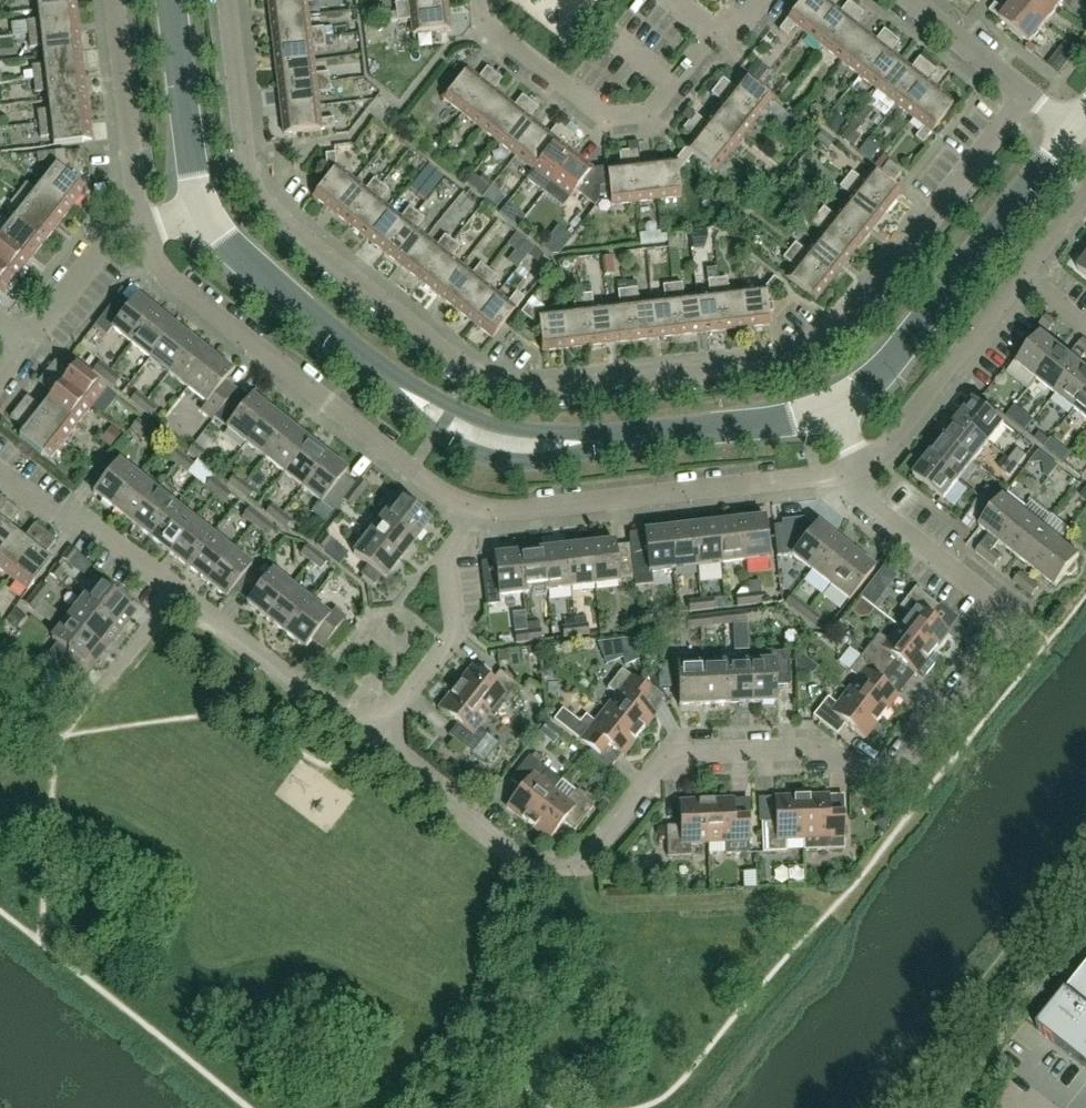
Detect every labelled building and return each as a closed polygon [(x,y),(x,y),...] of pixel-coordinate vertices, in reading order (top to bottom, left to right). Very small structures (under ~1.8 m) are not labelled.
[(75,0),(36,0),(38,12),(76,7),(75,0)] [(306,4),(320,2),(320,0),(268,0),(270,21),(308,17),(306,4)] [(446,0),(408,0),(408,2),(395,3),(396,13),(447,7),(446,0)] [(829,5),(823,0),(803,0),(779,30),(786,37),(795,26),(806,34),(829,5)] [(1049,0),(1016,0),(1015,2),(1044,25),(1059,7),(1049,0)] [(823,48),(855,8),(848,2),(840,13),(829,5),(806,34),(823,48)] [(1044,25),(1015,2),(1006,12),(996,4),(989,11),(1030,43),(1044,25)] [(79,30),(76,7),(38,12),(39,21),(27,22),(28,35),(79,30)] [(450,30),(447,7),(396,13),(397,22),(411,21),(412,35),(450,30)] [(841,62),(865,33),(855,25),(863,14),(855,8),(823,48),(841,62)] [(396,13),(384,14),(385,24),(397,22),(396,13)] [(309,30),(308,17),(270,21),(273,44),(324,38),(323,28),(309,30)] [(27,22),(10,24),(12,37),(28,35),(27,22)] [(332,27),(323,28),(324,38),(333,37),(332,27)] [(81,52),(79,30),(28,35),(30,48),(42,47),(43,56),(81,52)] [(859,77),(891,36),(884,30),(875,41),(865,33),(841,62),(859,77)] [(877,91),(900,61),(890,53),(899,42),(891,36),(859,77),(877,91)] [(313,62),(312,49),(325,47),(324,38),(273,44),(275,66),(313,62)] [(84,74),(81,52),(43,56),(44,65),(32,67),(33,80),(84,74)] [(895,105),(927,64),(919,58),(910,69),(900,61),(877,91),(895,105)] [(315,75),(313,62),(275,66),(278,89),(329,83),(328,73),(315,75)] [(912,119),(936,89),(926,81),(934,70),(927,64),(895,105),(912,119)] [(462,114),(494,74),(487,68),(478,79),(467,70),(443,100),(462,114)] [(86,96),(84,74),(33,80),(35,93),(47,92),(48,101),(86,96)] [(480,128),(503,99),(493,91),(502,80),(494,74),(462,114),(480,128)] [(772,100),(742,77),(733,88),(723,79),(717,86),(757,118),(772,100)] [(318,107),(317,94),(330,92),(329,83),(278,89),(281,111),(318,107)] [(757,118),(717,86),(711,94),(721,103),(713,113),(743,136),(757,118)] [(922,144),(954,104),(936,89),(912,119),(923,127),(914,138),(922,144)] [(89,119),(86,96),(48,101),(49,110),(37,112),(39,124),(89,119)] [(497,142),(529,102),(522,96),(513,107),(503,99),(480,128),(497,142)] [(515,156),(539,127),(529,119),(537,108),(529,102),(497,142),(515,156)] [(32,119),(32,107),(0,108),(0,120),(32,119)] [(320,120),(318,107),(281,111),(283,134),(335,129),(334,119),(320,120)] [(688,109),(682,117),(688,122),(694,115),(688,109)] [(832,112),(822,125),(835,135),(845,122),(832,112)] [(743,136),(713,113),(705,123),(694,115),(688,122),(729,154),(743,136)] [(859,115),(848,128),(854,133),(865,121),(859,115)] [(92,142),(89,119),(39,124),(40,138),(52,137),(53,146),(92,142)] [(729,154),(688,122),(682,130),(693,138),(676,160),(652,163),(657,200),(680,198),(678,174),(692,155),(714,173),(729,154)] [(533,171),(565,130),(558,124),(549,135),(539,127),(515,156),(533,171)] [(570,124),(565,130),(573,136),(577,130),(570,124)] [(848,128),(840,137),(852,148),(861,139),(857,136),(854,133),(848,128)] [(551,185),(574,155),(564,147),(573,136),(565,130),(533,171),(526,179),(544,193),(551,185)] [(822,132),(815,141),(827,150),(834,141),(822,132)] [(637,142),(627,144),(628,152),(638,150),(637,142)] [(350,145),(333,147),(334,154),(335,154),(349,152),(350,145)] [(657,200),(652,163),(639,164),(638,150),(628,152),(634,203),(657,200)] [(86,190),(64,172),(66,169),(65,151),(37,154),(37,163),(45,163),(46,173),(50,172),(41,184),(71,208),(86,190)] [(619,153),(620,166),(597,169),(600,187),(608,186),(611,206),(634,203),(628,152),(619,153)] [(354,182),(336,167),(335,154),(334,154),(325,155),(328,178),(313,197),(331,211),(354,182)] [(593,170),(574,155),(551,185),(569,199),(576,191),(594,206),(598,201),(600,187),(597,169),(593,170)] [(901,171),(888,162),(882,171),(895,180),(901,171)] [(423,203),(442,178),(427,167),(408,191),(423,203)] [(900,193),(871,170),(862,181),(851,172),(845,180),(886,212),(900,193)] [(472,176),(464,186),(482,199),(489,190),(472,176)] [(349,225),(381,185),(373,179),(365,190),(354,182),(331,211),(349,225)] [(886,212),(845,180),(839,187),(850,196),(842,206),(872,230),(886,212)] [(71,208),(41,184),(36,191),(26,183),(18,194),(58,226),(71,208)] [(367,240),(390,210),(380,202),(389,191),(381,185),(349,225),(367,240)] [(473,199),(438,185),(431,205),(446,211),(442,224),(460,231),(473,199)] [(489,190),(482,199),(493,208),(501,199),(489,190)] [(58,226),(18,194),(10,204),(19,212),(13,219),(44,243),(58,226)] [(872,230),(842,206),(834,216),(823,208),(817,215),(858,247),(872,230)] [(384,254),(416,213),(409,207),(400,218),(390,210),(367,240),(384,254)] [(518,212),(510,223),(517,229),(525,218),(518,212)] [(402,268),(426,238),(415,230),(424,219),(416,213),(384,254),(402,268)] [(858,247),(817,215),(811,223),(822,231),(814,242),(843,265),(858,247)] [(13,219),(8,226),(0,220),(0,237),(30,261),(44,243),(13,219)] [(638,236),(639,245),(667,242),(666,236),(661,237),(660,233),(638,236)] [(420,282),(452,242),(445,236),(436,246),(426,238),(402,268),(420,282)] [(516,236),(509,245),(516,250),(523,241),(516,236)] [(0,237),(0,266),(16,278),(30,261),(0,237)] [(438,296),(461,266),(451,258),(460,248),(452,242),(420,282),(438,296)] [(843,265),(814,242),(806,252),(795,243),(789,251),(829,283),(843,265)] [(829,283),(789,251),(783,258),(794,267),(785,278),(799,289),(815,301),(829,283)] [(543,255),(537,263),(547,271),(553,263),(543,255)] [(602,258),(604,276),(614,275),(612,257),(602,258)] [(1078,269),(1085,276),(1085,259),(1078,269)] [(456,310),(488,270),(480,264),(471,275),(461,266),(438,296),(456,310)] [(0,266),(0,295),(1,296),(16,278),(0,266)] [(716,268),(706,269),(707,281),(717,280),(716,268)] [(474,324),(497,295),(487,286),(495,276),(488,270),(456,310),(474,324)] [(769,325),(766,301),(781,283),(774,277),(765,288),(741,291),(746,328),(769,325)] [(746,328),(741,291),(728,292),(727,278),(717,280),(723,331),(746,328)] [(723,331),(717,280),(707,281),(709,294),(696,296),(701,333),(723,331)] [(636,282),(626,283),(627,290),(636,289),(636,282)] [(701,333),(696,296),(683,297),(682,284),(672,285),(678,336),(701,333)] [(678,336),(672,285),(663,286),(664,300),(651,301),(655,339),(678,336)] [(655,339),(651,301),(638,303),(636,289),(627,290),(633,341),(655,339)] [(633,341),(627,290),(617,291),(619,305),(606,306),(610,344),(633,341)] [(492,339),(524,298),(516,292),(508,303),(497,295),(474,324),(492,339)] [(610,344),(606,306),(593,308),(591,294),(582,295),(588,346),(610,344)] [(156,312),(136,297),(131,304),(119,295),(94,326),(106,335),(111,329),(131,344),(156,312)] [(588,346),(582,295),(572,296),(574,310),(561,312),(565,349),(588,346)] [(565,349),(561,312),(537,314),(527,305),(521,313),(529,320),(535,325),(539,328),(542,352),(565,349)] [(150,359),(175,327),(156,312),(131,344),(150,359)] [(1049,332),(1056,323),(1047,316),(1040,325),(1049,332)] [(529,320),(523,327),(529,332),(535,325),(529,320)] [(168,374),(193,342),(175,327),(150,359),(168,374)] [(1036,379),(1060,349),(1041,334),(1017,364),(1036,379)] [(1085,355),(1085,341),(1083,339),(1076,348),(1085,356),(1085,355)] [(187,389),(212,357),(193,342),(168,374),(187,389)] [(1055,394),(1079,364),(1060,349),(1036,379),(1055,394)] [(236,391),(224,382),(232,373),(212,357),(187,389),(206,404),(201,411),(213,420),(214,418),(236,391)] [(105,390),(76,366),(75,366),(69,373),(55,361),(46,372),(91,408),(105,390)] [(103,379),(109,372),(99,364),(93,371),(103,379)] [(1085,394),(1085,369),(1079,364),(1055,394),(1074,409),(1085,394)] [(91,408),(46,372),(38,382),(53,394),(47,401),(77,425),(91,408)] [(119,380),(109,372),(103,379),(113,387),(119,380)] [(161,384),(148,400),(160,409),(172,393),(161,384)] [(251,397),(248,401),(236,391),(214,418),(246,443),(271,412),(251,397)] [(147,401),(136,393),(130,401),(140,409),(147,401)] [(1074,409),(1085,418),(1085,394),(1074,409)] [(77,425),(47,401),(41,409),(27,397),(19,407),(63,443),(77,425)] [(1004,423),(978,403),(974,400),(959,419),(989,443),(1004,423)] [(157,409),(147,401),(140,409),(151,417),(157,409)] [(63,443),(19,407),(10,418),(25,429),(19,437),(49,461),(63,443)] [(264,458),(289,427),(271,412),(246,443),(264,458)] [(1026,414),(1017,426),(1025,432),(1034,421),(1026,414)] [(989,443),(959,419),(944,438),(974,462),(989,443)] [(147,429),(137,421),(131,429),(141,437),(147,429)] [(283,473),(308,442),(289,427),(264,458),(283,473)] [(112,453),(121,440),(109,431),(100,445),(112,453)] [(974,462),(944,438),(929,457),(959,480),(974,462)] [(1062,463),(1069,454),(1052,440),(1044,449),(1062,463)] [(302,488),(327,457),(308,442),(283,473),(302,488)] [(204,453),(194,444),(188,452),(198,460),(204,453)] [(184,458),(174,450),(168,457),(178,465),(184,458)] [(1018,467),(1026,456),(1018,450),(1010,460),(1018,467)] [(1039,451),(1029,464),(1043,463),(1047,458),(1039,451)] [(354,484),(344,476),(346,472),(327,457),(302,488),(332,512),(354,484)] [(959,480),(929,457),(914,476),(944,500),(959,480)] [(194,466),(184,458),(178,465),(188,473),(194,466)] [(1010,477),(1018,467),(1010,460),(1002,470),(1010,477)] [(113,509),(138,477),(118,462),(93,493),(113,509)] [(238,492),(244,484),(234,476),(228,484),(238,492)] [(131,524),(156,492),(138,477),(113,509),(131,524)] [(222,487),(211,479),(205,487),(215,495),(222,487)] [(359,496),(367,486),(359,480),(351,490),(359,496)] [(248,500),(254,492),(244,484),(238,492),(248,500)] [(225,503),(231,495),(222,487),(215,495),(225,503)] [(989,504),(997,494),(988,487),(980,497),(989,504)] [(351,506),(359,496),(351,490),(343,500),(351,506)] [(150,538),(175,507),(156,492),(131,524),(150,538)] [(9,504),(0,497),(0,516),(9,504)] [(430,522),(399,497),(383,516),(415,541),(430,522)] [(981,514),(989,504),(980,497),(972,508),(981,514)] [(985,560),(992,551),(999,542),(1023,512),(1003,497),(980,527),(990,535),(976,552),(985,560)] [(1070,518),(1084,505),(1076,497),(1063,510),(1070,518)] [(999,542),(1018,557),(1042,527),(1049,517),(1030,502),(1023,512),(999,542)] [(15,533),(8,527),(20,513),(9,504),(0,516),(0,553),(15,533)] [(276,521),(282,514),(272,506),(265,513),(276,521)] [(169,553),(194,522),(175,507),(150,538),(169,553)] [(255,527),(261,519),(249,509),(243,517),(255,527)] [(286,530),(292,522),(282,514),(276,521),(286,530)] [(1042,527),(1018,557),(1037,572),(1060,542),(1070,530),(1051,515),(1049,517),(1042,527)] [(415,541),(383,516),(369,535),(400,560),(415,541)] [(769,558),(765,518),(740,521),(744,561),(769,558)] [(268,537),(274,529),(261,519),(255,527),(268,537)] [(811,571),(836,539),(816,524),(813,527),(803,519),(782,521),(783,537),(797,548),(791,555),(811,571)] [(744,561),(740,521),(716,524),(721,564),(744,561)] [(188,568),(213,537),(194,522),(169,553),(188,568)] [(45,532),(34,524),(23,539),(15,533),(0,553),(0,570),(9,577),(45,532)] [(721,564),(716,524),(692,527),(697,567),(721,564)] [(697,567),(692,527),(668,530),(673,569),(697,567)] [(673,569),(668,530),(644,532),(648,572),(673,569)] [(27,592),(51,561),(44,555),(55,541),(45,532),(9,577),(27,592)] [(324,551),(332,541),(324,535),(316,545),(324,551)] [(400,560),(369,535),(353,554),(368,566),(360,576),(374,587),(382,577),(385,579),(400,560)] [(207,583),(232,552),(213,537),(188,568),(207,583)] [(829,586),(854,554),(836,539),(811,571),(829,586)] [(1078,568),(1077,564),(1075,563),(1080,557),(1060,542),(1037,572),(1056,587),(1066,574),(1068,576),(1072,576),(1078,568)] [(634,580),(630,545),(615,547),(615,543),(590,545),(594,585),(619,582),(634,580)] [(594,585),(590,545),(566,548),(571,588),(594,585)] [(317,554),(307,546),(301,554),(311,562),(317,554)] [(571,588),(566,548),(542,551),(547,591),(571,588)] [(69,565),(77,555),(70,549),(62,559),(69,565)] [(547,591),(542,551),(518,554),(523,594),(547,591)] [(995,567),(1002,558),(992,551),(985,560),(995,567)] [(226,599),(251,567),(232,552),(207,583),(226,599)] [(327,562),(317,554),(311,562),(321,570),(327,562)] [(523,594),(518,554),(494,557),(494,562),(481,563),(486,606),(499,605),(498,596),(523,594)] [(849,601),(874,569),(854,554),(829,586),(849,601)] [(77,555),(69,565),(83,576),(91,566),(77,555)] [(58,582),(66,572),(56,565),(48,574),(58,582)] [(883,567),(875,577),(888,588),(896,577),(883,567)] [(266,619),(291,587),(271,572),(246,603),(266,619)] [(1030,580),(1020,573),(1013,582),(1023,589),(1030,580)] [(1032,597),(1039,588),(1030,580),(1023,589),(1032,597)] [(137,613),(97,581),(82,601),(122,632),(137,613)] [(762,604),(761,594),(762,593),(761,583),(747,585),(748,589),(750,605),(762,604)] [(42,600),(50,590),(42,584),(34,594),(42,600)] [(285,634),(309,602),(291,587),(266,619),(285,634)] [(949,632),(930,617),(939,606),(915,587),(900,606),(909,614),(899,627),(932,654),(949,632)] [(750,605),(748,589),(741,590),(736,597),(737,606),(750,605)] [(33,610),(42,600),(34,594),(26,604),(33,610)] [(810,611),(799,603),(791,596),(785,604),(803,618),(810,611)] [(715,609),(713,599),(701,601),(702,611),(715,609)] [(122,632),(82,601),(67,620),(107,651),(122,632)] [(702,611),(701,601),(688,602),(689,612),(702,611)] [(322,648),(345,619),(334,610),(329,617),(309,602),(285,634),(304,649),(311,640),(322,648)] [(17,609),(8,621),(18,628),(26,616),(17,609)] [(821,620),(810,611),(803,618),(815,627),(821,620)] [(748,622),(747,612),(723,615),(724,625),(748,622)] [(652,623),(651,613),(638,615),(639,625),(652,623)] [(724,625),(723,615),(699,618),(700,627),(724,625)] [(700,627),(699,618),(686,619),(687,629),(700,627)] [(67,620),(51,640),(57,644),(41,663),(75,691),(107,651),(67,620)] [(589,635),(588,625),(575,627),(576,636),(589,635)] [(576,636),(575,627),(562,628),(563,638),(576,636)] [(932,654),(899,627),(888,641),(879,633),(864,652),(888,671),(896,660),(922,680),(939,659),(932,654)] [(527,632),(528,642),(541,640),(540,631),(527,632)] [(528,642),(527,632),(515,633),(516,643),(528,642)] [(630,639),(614,641),(622,660),(626,667),(639,661),(630,639)] [(898,696),(879,682),(888,671),(864,652),(849,671),(858,678),(848,691),(881,718),(898,696)] [(497,654),(498,666),(508,665),(506,653),(497,654)] [(791,687),(789,653),(764,654),(764,663),(750,663),(751,704),(776,703),(776,687),(791,687)] [(751,704),(750,663),(726,664),(727,704),(751,704)] [(727,704),(726,664),(702,665),(703,705),(727,704)] [(703,705),(702,665),(677,666),(679,706),(703,705)] [(529,695),(523,690),(523,689),(526,685),(522,682),(503,667),(491,681),(472,667),(455,688),(488,714),(499,701),(508,708),(511,705),(517,710),(529,695)] [(656,714),(637,699),(646,688),(622,670),(607,688),(617,696),(606,709),(639,735),(656,714)] [(478,728),(488,714),(455,688),(438,709),(457,724),(449,735),(483,763),(498,744),(478,728)] [(881,718),(848,691),(837,705),(828,697),(813,716),(837,735),(845,725),(864,740),(881,718)] [(639,735),(606,709),(595,722),(586,715),(580,723),(562,709),(554,720),(595,753),(603,742),(622,757),(639,735)] [(547,722),(539,733),(554,745),(563,733),(547,722)] [(506,807),(527,824),(561,781),(539,764),(543,760),(535,753),(531,758),(529,756),(510,780),(521,788),(506,807)] [(561,781),(527,824),(549,841),(564,822),(574,831),(598,802),(586,792),(585,794),(578,788),(575,792),(562,781),(561,781)] [(845,849),(844,819),(830,820),(829,796),(802,797),(803,839),(804,851),(845,849)] [(803,839),(802,797),(774,798),(775,822),(762,822),(763,853),(787,852),(786,840),(803,839)] [(750,853),(748,823),(734,824),(733,800),(706,801),(708,843),(725,842),(725,854),(750,853)] [(604,801),(596,810),(603,816),(611,806),(604,801)] [(708,843),(706,801),(679,802),(680,826),(666,827),(667,857),(692,856),(691,844),(708,843)] [(1038,1030),(1085,1069),(1085,970),(1038,1030)]
